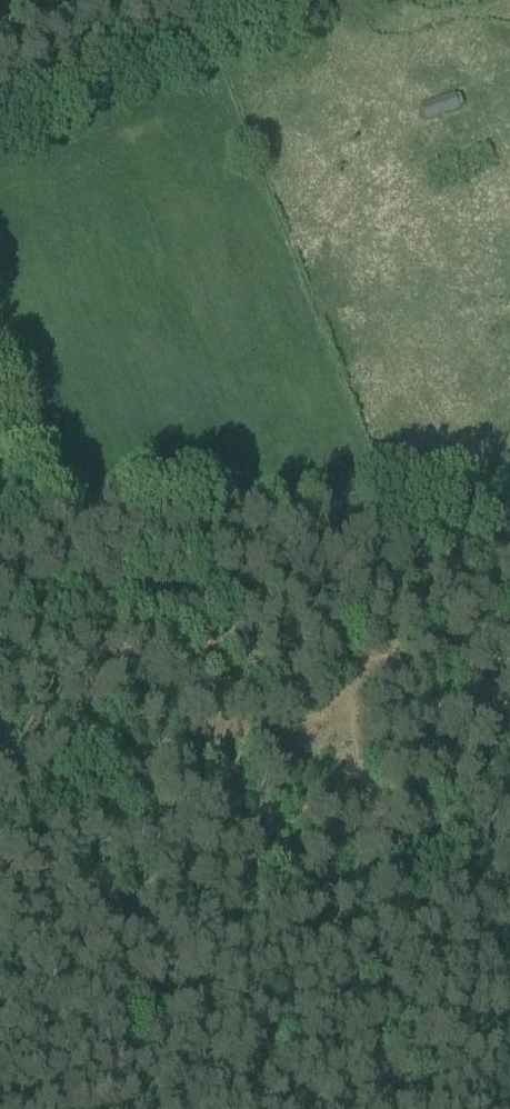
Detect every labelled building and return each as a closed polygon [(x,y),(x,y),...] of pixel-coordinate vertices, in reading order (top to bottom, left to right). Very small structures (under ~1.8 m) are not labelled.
[(458,109),(453,96),(421,106),(426,119),(458,109)]
